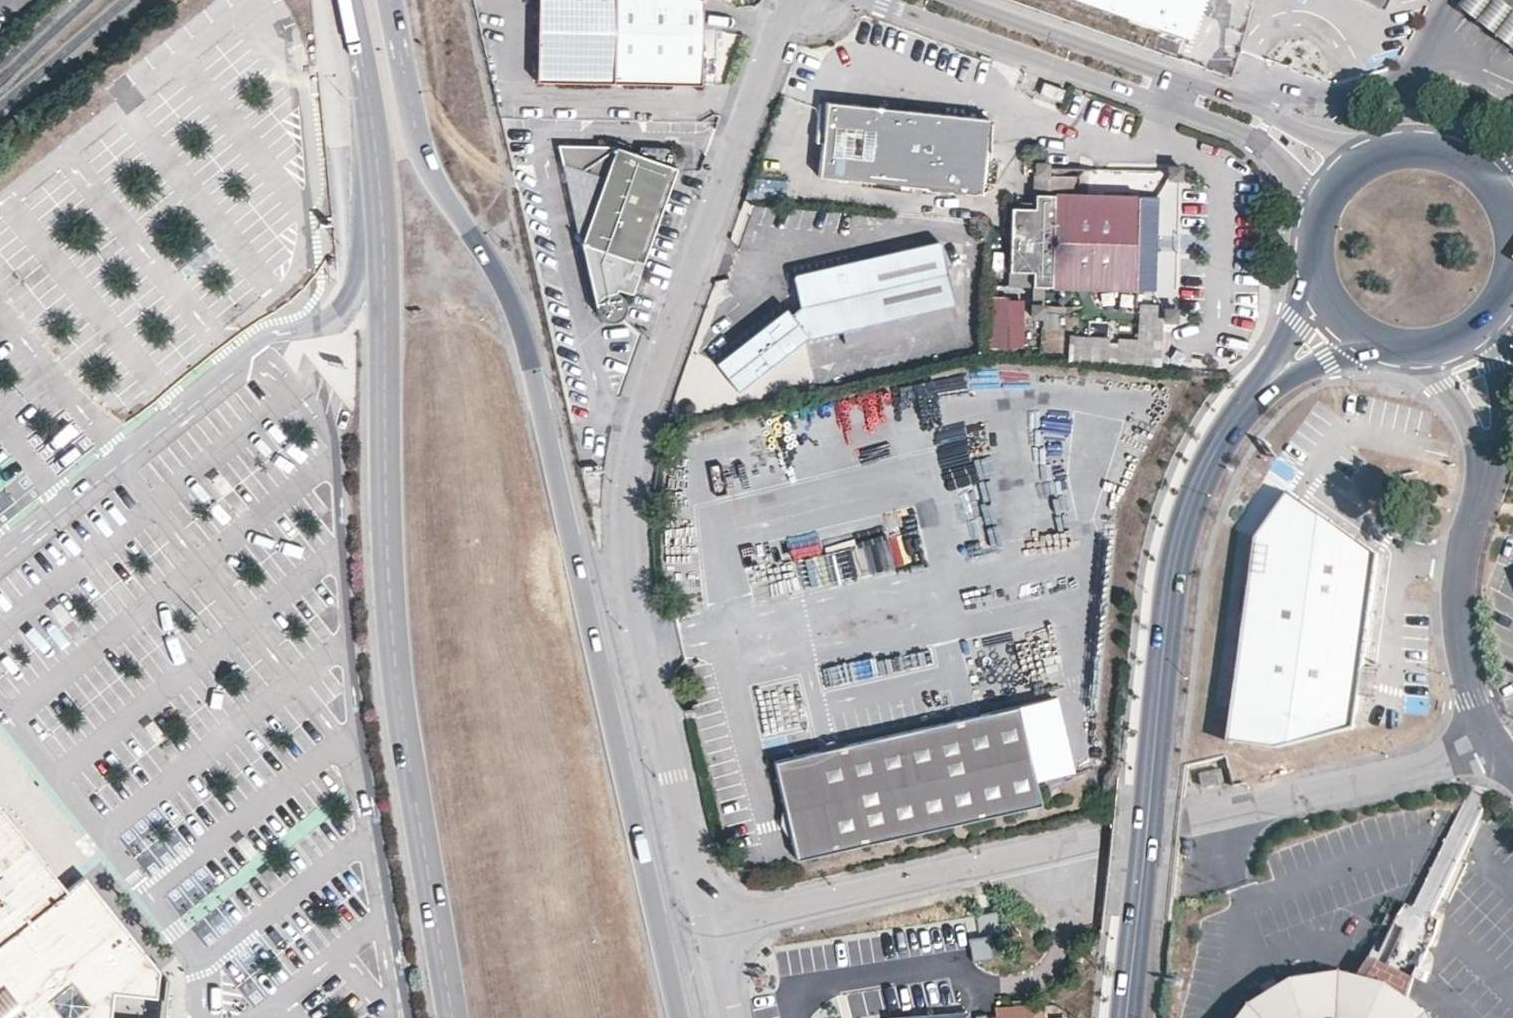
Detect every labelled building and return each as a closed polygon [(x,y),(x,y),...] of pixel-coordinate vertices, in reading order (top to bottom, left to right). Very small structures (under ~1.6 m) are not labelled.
[(535,82),(613,84),(613,30),(699,31),(700,0),(536,0),(535,82)] [(1189,42),(1204,0),(1070,0),(1189,42)] [(1381,14),(1388,0),(1354,0),(1381,14)] [(1477,16),(1490,26),(1504,37),(1512,44),(1512,8),(1508,4),(1503,0),(1468,0),(1464,5),(1477,16)] [(699,85),(699,31),(613,30),(613,84),(699,85)] [(1060,101),(1064,90),(1045,82),(1040,94),(1060,101)] [(977,190),(984,114),(823,100),(816,175),(962,189),(977,190)] [(634,153),(636,148),(619,142),(617,146),(634,153)] [(603,182),(601,188),(581,247),(587,276),(601,273),(605,292),(602,294),(598,297),(596,300),(594,304),(594,309),(596,313),(598,318),(603,321),(607,323),(611,323),(614,323),(618,321),(622,317),(625,313),(626,307),(626,303),(624,299),(621,295),(616,292),(617,290),(633,295),(633,294),(662,209),(676,170),(677,162),(675,159),(667,148),(646,146),(642,156),(634,153),(617,146),(600,146),(558,145),(561,164),(603,182)] [(1033,271),(1032,285),(1155,289),(1156,237),(1157,196),(1071,193),(1071,174),(1036,174),(1035,207),(1011,207),(1009,218),(1009,270),(1033,271)] [(931,239),(874,253),(796,271),(793,273),(792,276),(796,293),(799,305),(790,312),(785,307),(772,317),(775,321),(762,333),(758,328),(716,360),(739,389),(805,338),(808,339),(842,330),(845,343),(919,326),(919,324),(955,316),(952,304),(955,303),(941,241),(939,238),(936,238),(931,239)] [(1009,270),(1008,284),(1032,285),(1033,271),(1009,270)] [(989,296),(988,348),(1022,348),(1023,297),(989,296)] [(1067,335),(1066,360),(1159,362),(1161,320),(1175,321),(1175,303),(1129,302),(1128,337),(1067,335)] [(758,328),(762,333),(775,321),(772,317),(758,328)] [(1351,728),(1360,672),(1377,557),(1329,523),(1289,495),(1252,538),(1239,650),(1227,742),(1278,744),(1351,728)] [(772,760),(794,860),(906,836),(1038,806),(1034,783),(1073,773),(1056,698),(1016,707),(772,760)] [(1199,774),(1202,786),(1223,782),(1220,768),(1199,774)] [(1414,901),(1434,910),(1489,789),(1478,785),(1467,784),(1414,901)] [(109,1008),(111,993),(154,999),(157,977),(158,969),(84,876),(80,879),(63,893),(0,814),(0,1017),(108,1017),(109,1008)] [(1414,901),(1405,898),(1380,954),(1416,971),(1435,929),(1442,914),(1434,910),(1414,901)] [(968,940),(972,963),(993,960),(989,937),(1001,935),(998,913),(976,917),(979,939),(968,940)] [(1380,954),(1367,973),(1391,978),(1410,994),(1416,971),(1380,954)] [(1294,974),(1252,1001),(1248,1006),(1238,1017),(1436,1017),(1430,1007),(1410,994),(1391,978),(1367,973),(1341,966),(1294,974)] [(1044,1005),(995,1009),(996,1017),(1045,1017),(1044,1005)]
